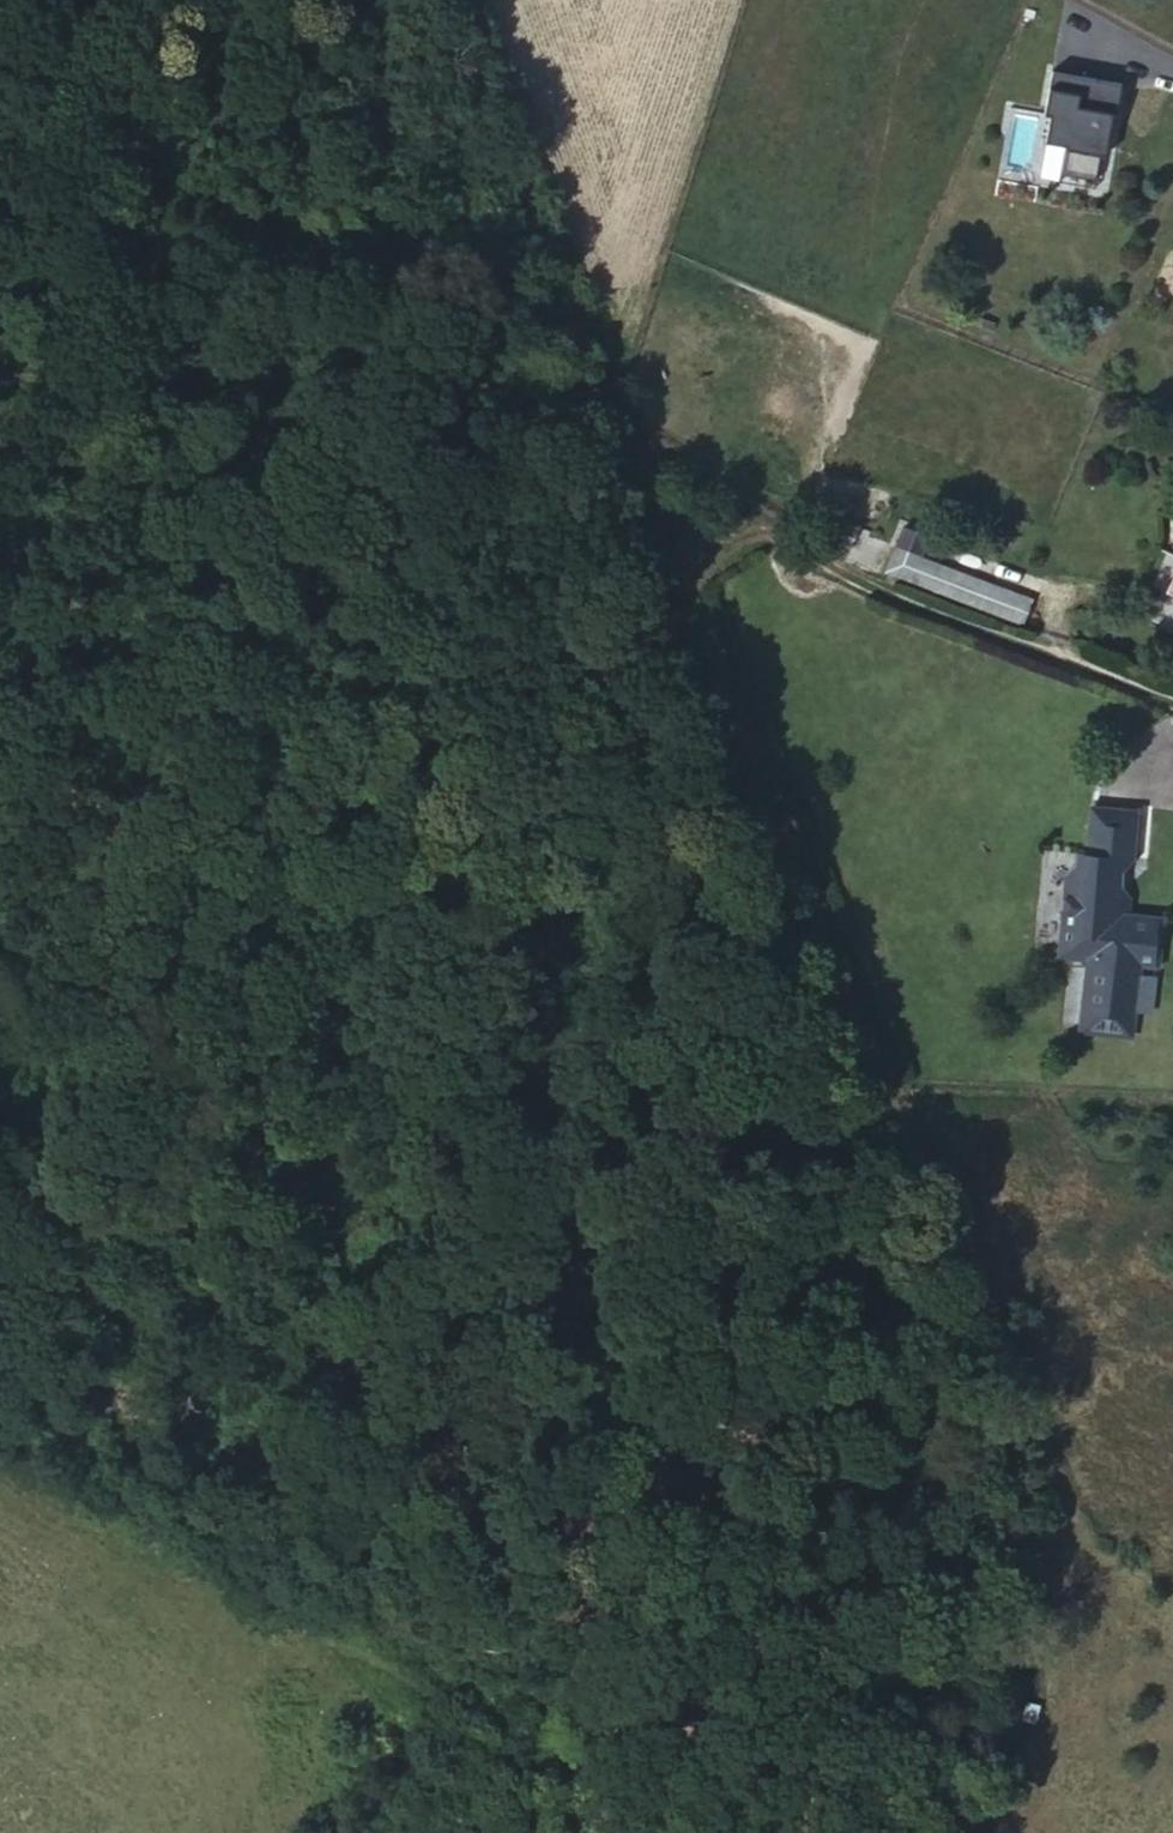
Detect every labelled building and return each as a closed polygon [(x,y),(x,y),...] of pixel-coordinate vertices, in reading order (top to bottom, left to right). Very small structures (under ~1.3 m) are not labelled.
[(1125,82),(1051,72),(1045,113),(1051,114),(1047,140),(1115,150),(1125,82)] [(931,536),(904,526),(887,576),(1025,624),(1034,598),(922,559),(931,536)] [(1096,839),(1089,887),(1124,893),(1128,890),(1135,845),(1096,839)] [(1126,942),(1113,941),(1114,931),(1118,928),(1121,907),(1124,893),(1089,887),(1081,886),(1078,904),(1076,914),(1068,919),(1058,980),(1087,985),(1079,1038),(1123,1045),(1131,992),(1153,995),(1160,948),(1126,942)] [(1078,904),(1071,902),(1068,919),(1076,914),(1078,904)] [(1126,942),(1131,908),(1121,907),(1118,928),(1114,931),(1113,941),(1126,942)]
